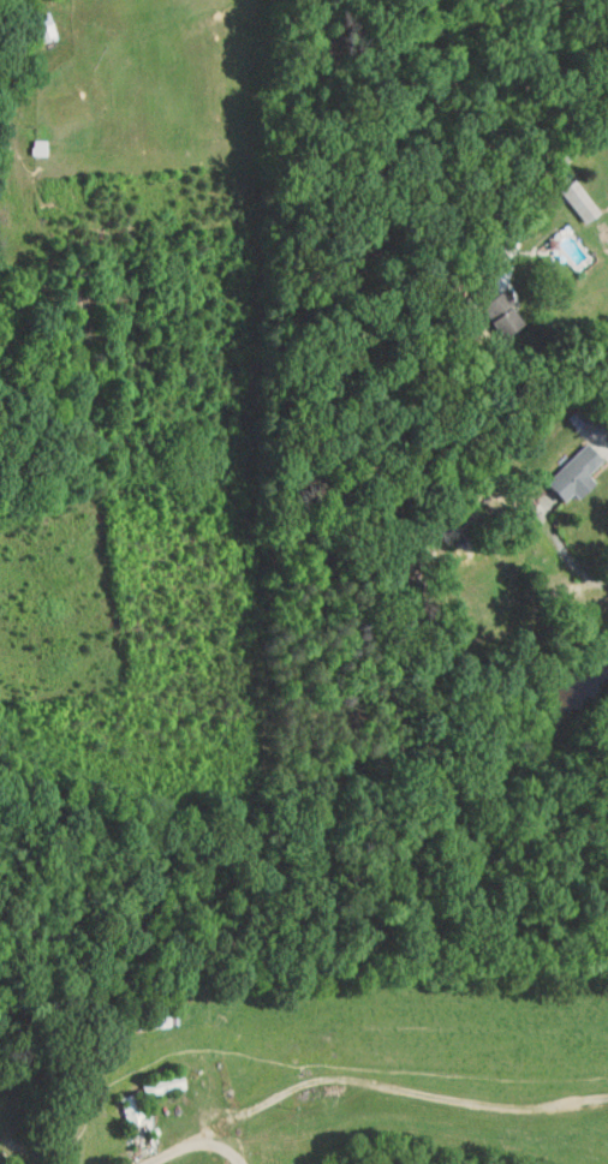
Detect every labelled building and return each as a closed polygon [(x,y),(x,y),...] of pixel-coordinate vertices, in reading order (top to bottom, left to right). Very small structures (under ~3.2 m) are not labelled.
[(26,36),(41,32),(34,4),(19,8),(26,36)] [(545,182),(571,215),(586,203),(560,171),(545,182)] [(488,328),(509,313),(487,282),(481,287),(472,273),(456,285),(488,328)] [(531,475),(553,496),(577,471),(572,467),(588,451),(570,434),(531,475)]
